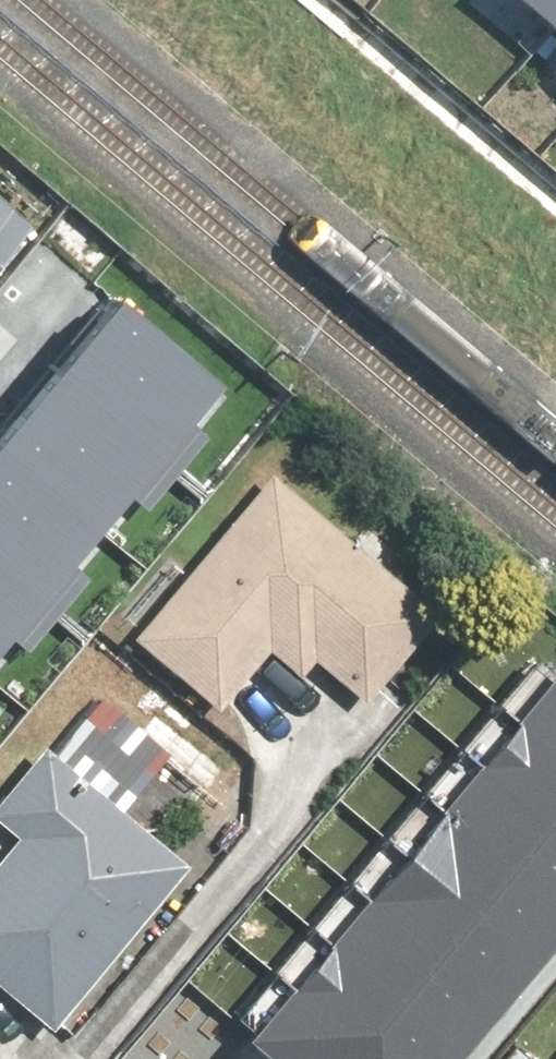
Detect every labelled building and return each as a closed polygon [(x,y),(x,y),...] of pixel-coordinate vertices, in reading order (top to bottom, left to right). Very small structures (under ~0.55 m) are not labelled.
[(539,16),(553,0),(520,0),(539,16)] [(555,31),(555,0),(553,0),(539,16),(555,31)] [(0,199),(0,268),(34,228),(0,199)] [(0,378),(0,615),(217,371),(99,267),(0,378)] [(257,477),(123,639),(216,716),(270,651),(352,719),(433,622),(257,477)] [(549,649),(241,1015),(293,1058),(435,1058),(555,915),(555,655),(549,649)] [(42,1040),(182,871),(34,748),(0,789),(0,841),(2,843),(0,846),(0,1006),(42,1040)]
